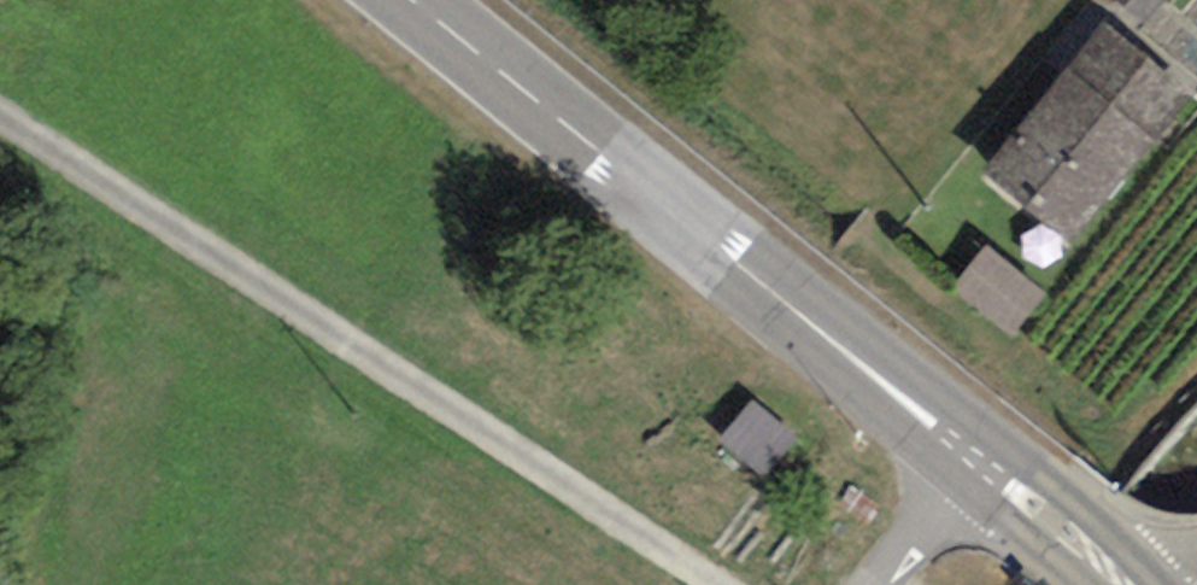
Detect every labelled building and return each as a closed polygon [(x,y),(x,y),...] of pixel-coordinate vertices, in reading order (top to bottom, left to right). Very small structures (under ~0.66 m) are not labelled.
[(1164,0),(1114,0),(1143,25),(1164,0)] [(1196,93),(1106,21),(982,175),(1073,247),(1196,93)] [(1045,293),(987,246),(953,287),(1011,335),(1045,293)] [(797,439),(751,404),(721,443),(767,478),(797,439)]
